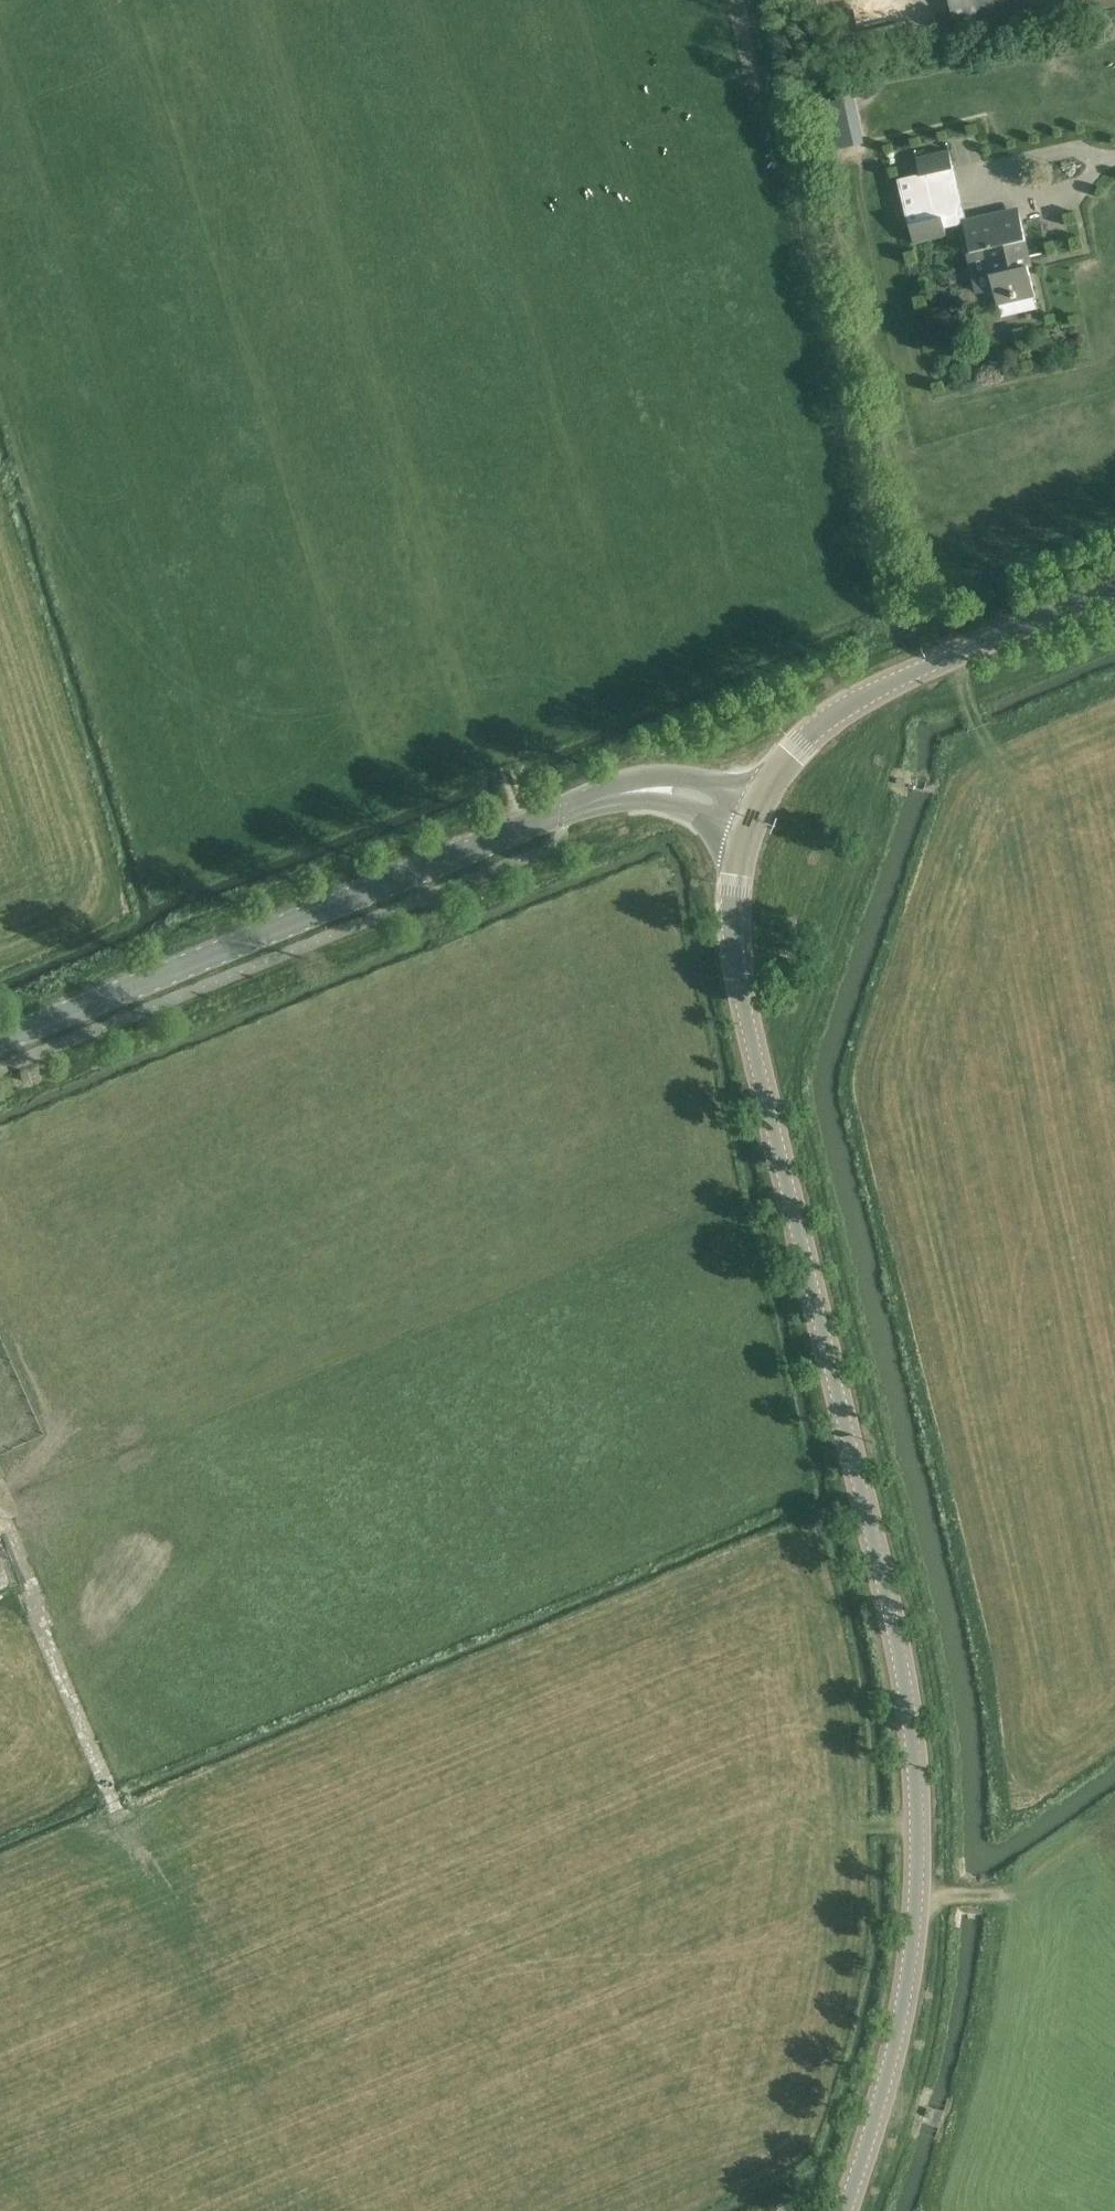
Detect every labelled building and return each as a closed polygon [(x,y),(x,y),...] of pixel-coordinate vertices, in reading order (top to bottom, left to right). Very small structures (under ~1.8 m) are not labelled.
[(1091,0),(950,0),(957,31),(1091,0)] [(936,219),(926,176),(954,170),(949,150),(917,158),(921,176),(899,181),(914,244),(947,236),(943,217),(936,219)] [(1019,207),(991,213),(963,219),(971,252),(984,249),(997,304),(1035,295),(1029,266),(1032,265),(1019,207)]
